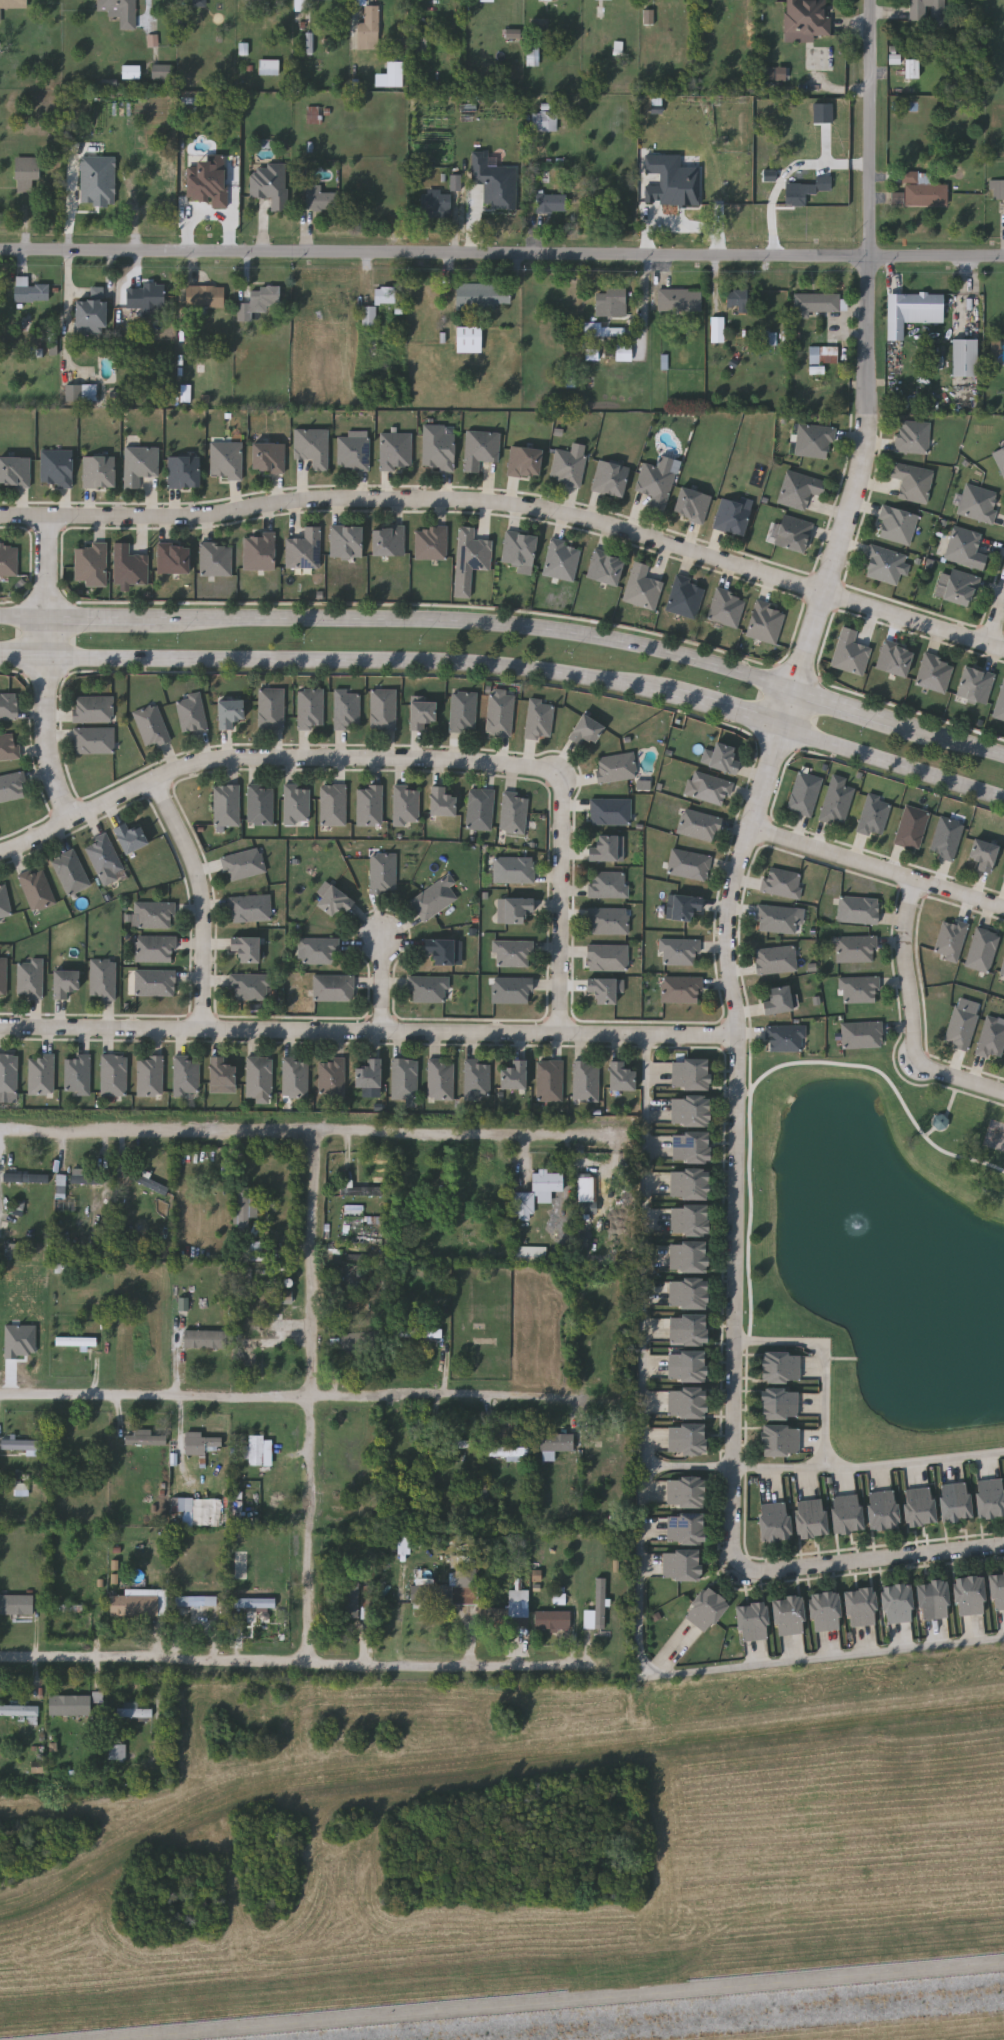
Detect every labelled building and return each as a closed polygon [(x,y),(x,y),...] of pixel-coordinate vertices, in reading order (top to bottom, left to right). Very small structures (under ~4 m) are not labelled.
[(28,0),(0,0),(0,24),(2,24),(2,8),(28,9),(28,0)] [(98,9),(98,0),(136,0),(136,29),(120,29),(119,16),(108,16),(108,9),(98,9)] [(295,9),(295,0),(304,0),(304,9),(295,9)] [(785,41),(785,0),(830,0),(829,35),(814,35),(814,41),(785,41)] [(908,20),(908,0),(945,0),(945,20),(908,20)] [(357,21),(364,21),(364,4),(378,4),(378,48),(357,48),(357,21)] [(655,25),(655,10),(645,10),(645,25),(655,25)] [(521,39),(522,30),(507,29),(507,38),(521,39)] [(149,47),(159,47),(159,35),(149,35),(149,47)] [(526,65),(526,46),(539,46),(539,65),(526,65)] [(902,65),(902,55),(891,55),(891,65),(902,65)] [(277,73),(259,73),(259,59),(277,59),(277,73)] [(920,60),(907,60),(906,79),(920,79),(920,60)] [(402,87),(374,87),(374,73),(386,73),(386,61),(402,61),(402,87)] [(171,64),(171,78),(152,78),(152,64),(171,64)] [(124,79),(141,79),(141,66),(124,66),(124,79)] [(787,68),(764,67),(764,81),(787,82),(787,68)] [(834,104),(815,104),(815,124),(834,123),(834,104)] [(319,124),(319,107),(308,107),(308,124),(319,124)] [(531,110),(557,110),(556,131),(531,130),(531,110)] [(517,208),(517,167),(489,167),(489,152),(473,152),(473,184),(485,184),(485,208),(517,208)] [(702,168),(682,168),(682,155),(646,155),(646,174),(661,174),(661,186),(646,186),(646,205),(702,205),(702,168)] [(40,156),(40,180),(34,180),(34,190),(15,190),(15,156),(40,156)] [(251,196),(251,164),(286,163),(287,209),(270,210),(270,196),(251,196)] [(777,170),(764,171),(765,182),(777,181),(777,170)] [(903,205),(903,171),(919,171),(919,183),(946,183),(946,205),(903,205)] [(460,174),(460,189),(449,189),(449,174),(460,174)] [(831,191),(806,191),(806,206),(785,205),(785,181),(815,182),(815,175),(831,176),(831,191)] [(992,179),(1003,179),(1003,199),(992,199),(992,179)] [(191,208),(191,184),(199,184),(199,190),(228,190),(228,208),(191,208)] [(304,209),(304,184),(321,184),(321,192),(337,192),(337,209),(304,209)] [(74,208),(74,190),(117,190),(117,208),(74,208)] [(905,193),(893,192),(892,204),(905,204),(905,193)] [(421,193),(451,193),(451,209),(421,209),(421,193)] [(566,212),(536,212),(536,193),(566,193),(566,212)] [(49,284),(49,301),(15,301),(15,275),(28,275),(28,284),(49,284)] [(456,308),(456,282),(510,282),(510,308),(456,308)] [(150,309),(126,309),(126,284),(163,284),(163,300),(150,300),(150,309)] [(186,285),(223,285),(223,306),(186,306),(186,285)] [(268,303),(268,310),(252,310),(251,320),(237,319),(237,302),(250,302),(251,285),(280,286),(280,303),(268,303)] [(104,286),(104,333),(74,333),(74,298),(89,298),(89,286),(104,286)] [(395,286),(395,304),(375,304),(375,286),(395,286)] [(626,288),(626,315),(596,315),(596,288),(626,288)] [(701,288),(701,311),(658,311),(658,288),(701,288)] [(727,306),(726,288),(747,288),(747,312),(737,312),(737,306),(727,306)] [(943,322),(903,321),(903,339),(887,339),(887,292),(943,293),(943,322)] [(794,294),(847,294),(847,311),(809,311),(809,317),(794,317),(794,294)] [(363,326),(377,326),(377,306),(363,306),(363,326)] [(712,343),(725,343),(725,318),(713,318),(712,343)] [(586,337),(626,337),(625,328),(602,328),(602,323),(586,323),(586,337)] [(128,338),(137,339),(137,325),(129,325),(128,338)] [(456,352),(456,326),(481,326),(481,352),(456,352)] [(778,333),(764,332),(764,345),(778,345),(778,333)] [(952,375),(952,339),(977,339),(977,375),(952,375)] [(1002,341),(992,341),(993,355),(1002,355),(1002,341)] [(617,361),(632,362),(633,346),(618,346),(617,361)] [(810,364),(839,364),(839,347),(810,347),(810,364)] [(587,361),(599,360),(599,351),(587,351),(587,361)] [(576,388),(577,371),(567,371),(567,387),(576,388)] [(98,402),(98,385),(67,385),(67,401),(98,402)] [(182,402),(192,403),(192,385),(182,385),(182,402)] [(929,454),(897,452),(898,421),(930,422),(929,454)] [(830,460),(795,456),(799,424),(834,428),(830,460)] [(295,459),(295,430),(329,430),(329,471),(314,471),(314,459),(295,459)] [(499,461),(480,461),(480,472),(465,472),(467,431),(500,432),(499,461)] [(370,470),(338,470),(338,434),(370,434),(370,470)] [(381,470),(381,434),(412,434),(412,470),(381,470)] [(455,470),(423,470),(423,434),(455,434),(455,470)] [(243,442),(243,479),(211,479),(211,442),(243,442)] [(286,443),(286,473),(252,473),(252,443),(286,443)] [(537,479),(508,474),(513,446),(542,451),(537,479)] [(140,488),(125,488),(125,448),(159,448),(159,477),(140,477),(140,488)] [(1003,477),(1003,448),(993,453),(1003,477)] [(72,450),(72,487),(41,487),(41,450),(72,450)] [(587,455),(582,488),(551,483),(556,450),(587,455)] [(115,456),(115,488),(84,488),(84,456),(115,456)] [(199,456),(199,488),(169,488),(169,456),(199,456)] [(30,487),(0,487),(0,457),(30,457),(30,487)] [(629,468),(621,498),(592,490),(600,460),(629,468)] [(928,505),(898,499),(902,481),(890,478),(894,462),(935,471),(928,505)] [(650,509),(653,495),(636,491),(643,464),(675,471),(666,513),(650,509)] [(823,496),(810,493),(806,510),(779,504),(787,471),(827,480),(823,496)] [(993,524),(958,515),(966,483),(1001,493),(993,524)] [(672,514),(681,487),(712,496),(704,524),(672,514)] [(714,529),(721,499),(751,506),(743,536),(714,529)] [(912,544),(877,538),(882,507),(918,512),(912,544)] [(805,554),(775,546),(783,514),(813,523),(805,554)] [(405,525),(405,556),(373,556),(373,525),(405,525)] [(331,558),(331,526),(362,526),(362,558),(331,558)] [(953,526),(982,534),(977,553),(988,555),(984,570),(944,560),(953,526)] [(321,568),(286,568),(286,538),(305,538),(305,527),(321,527),(321,568)] [(448,527),(448,560),(417,560),(417,527),(448,527)] [(491,570),(472,570),(471,596),(457,596),(459,527),(475,527),(475,539),(493,540),(491,570)] [(530,573),(516,571),(517,565),(502,563),(508,532),(537,537),(530,573)] [(244,570),(244,535),(275,535),(275,570),(244,570)] [(582,546),(574,582),(544,576),(551,540),(582,546)] [(19,576),(0,576),(0,543),(19,543),(19,576)] [(115,585),(115,543),(131,543),(131,554),(149,554),(149,585),(115,585)] [(188,574),(158,573),(159,544),(189,545),(188,574)] [(107,581),(76,581),(76,545),(107,545),(107,581)] [(232,576),(201,576),(201,545),(232,545),(232,576)] [(899,585),(863,577),(870,545),(906,553),(899,585)] [(624,558),(616,587),(587,579),(595,550),(624,558)] [(650,566),(647,577),(664,582),(656,611),(624,602),(635,561),(650,566)] [(980,577),(971,608),(943,600),(951,569),(980,577)] [(707,584),(697,620),(667,612),(676,576),(707,584)] [(747,598),(738,629),(708,620),(718,589),(747,598)] [(777,645),(746,636),(756,601),(787,610),(777,645)] [(858,631),(854,643),(872,648),(864,677),(831,667),(842,627),(858,631)] [(905,678),(876,669),(885,642),(914,651),(905,678)] [(956,663),(945,694),(916,684),(926,653),(956,663)] [(995,676),(986,706),(956,697),(965,667),(995,676)] [(1003,721),(1003,681),(993,718),(1003,721)] [(258,688),(284,688),(284,729),(258,729),(258,688)] [(370,729),(370,688),(395,688),(395,729),(370,729)] [(323,689),(323,728),(298,728),(298,689),(323,689)] [(334,727),(334,689),(359,689),(359,727),(334,727)] [(510,735),(486,733),(490,689),(514,692),(510,735)] [(475,731),(450,731),(450,692),(475,692),(475,731)] [(17,719),(0,719),(0,693),(17,693),(17,719)] [(175,698),(200,693),(207,730),(183,735),(175,698)] [(112,722),(73,722),(73,696),(112,696),(112,722)] [(525,736),(529,698),(554,701),(550,739),(525,736)] [(242,700),(242,720),(232,720),(232,729),(217,729),(217,700),(242,700)] [(408,729),(408,700),(434,700),(434,721),(424,721),(424,729),(408,729)] [(132,712),(156,703),(170,739),(146,748),(132,712)] [(579,745),(566,738),(581,713),(602,726),(592,743),(583,738),(579,745)] [(74,753),(74,727),(114,727),(114,753),(74,753)] [(20,760),(0,761),(0,734),(14,734),(15,742),(20,742),(20,760)] [(735,775),(707,766),(715,741),(735,748),(732,757),(740,760),(735,775)] [(636,778),(598,782),(595,757),(633,752),(636,778)] [(725,806),(685,796),(691,770),(732,780),(725,806)] [(28,796),(0,802),(0,776),(23,771),(28,796)] [(822,778),(810,817),(786,809),(797,771),(822,778)] [(652,781),(638,780),(637,790),(652,791),(652,781)] [(818,819),(830,782),(854,789),(842,826),(818,819)] [(320,783),(345,783),(345,824),(320,824),(320,783)] [(382,783),(382,824),(356,824),(356,783),(382,783)] [(239,784),(239,825),(213,825),(213,784),(239,784)] [(247,785),(273,785),(273,824),(247,824),(247,785)] [(309,785),(309,824),(284,824),(284,785),(309,785)] [(419,823),(393,823),(393,785),(419,785),(419,823)] [(429,814),(429,785),(444,785),(444,794),(454,794),(454,814),(429,814)] [(466,828),(469,788),(494,789),(491,829),(466,828)] [(500,831),(503,791),(528,793),(524,833),(500,831)] [(890,801),(880,838),(856,831),(867,794),(890,801)] [(630,824),(589,824),(589,798),(630,798),(630,824)] [(892,842),(905,804),(930,812),(917,850),(892,842)] [(721,819),(711,844),(676,830),(686,806),(721,819)] [(963,822),(952,859),(929,852),(939,816),(963,822)] [(112,828),(126,822),(129,829),(139,824),(147,843),(123,854),(112,828)] [(98,878),(85,842),(108,834),(122,870),(98,878)] [(616,861),(587,861),(587,849),(595,849),(595,834),(616,834),(616,861)] [(989,873),(975,869),(978,861),(967,858),(973,838),(998,846),(989,873)] [(260,846),(266,871),(228,881),(221,856),(260,846)] [(50,859),(74,848),(90,885),(67,896),(50,859)] [(668,875),(671,849),(710,854),(707,879),(668,875)] [(370,892),(370,853),(395,853),(395,892),(370,892)] [(534,856),(534,882),(493,882),(493,856),(534,856)] [(18,875),(42,866),(55,903),(31,911),(18,875)] [(802,873),(798,899),(760,892),(764,867),(802,873)] [(627,897),(588,897),(588,871),(627,871),(627,897)] [(457,897),(425,921),(409,900),(441,877),(457,897)] [(12,917),(0,920),(0,880),(3,879),(12,917)] [(330,916),(314,904),(330,883),(353,901),(344,913),(336,907),(330,916)] [(270,894),(271,920),(230,921),(229,895),(270,894)] [(689,921),(670,920),(672,894),(702,896),(701,911),(690,911),(689,921)] [(877,897),(877,923),(837,923),(838,896),(877,897)] [(521,923),(502,923),(502,897),(532,897),(532,911),(521,911),(521,923)] [(175,928),(135,928),(135,901),(175,901),(175,928)] [(755,930),(757,904),(802,907),(801,933),(755,930)] [(587,907),(627,907),(627,934),(587,934),(587,907)] [(933,955),(942,918),(967,925),(957,961),(933,955)] [(988,973),(964,966),(976,927),(1000,934),(988,973)] [(175,961),(136,961),(136,935),(175,935),(175,961)] [(837,962),(837,935),(875,935),(875,962),(837,962)] [(257,936),(257,963),(238,963),(238,952),(229,952),(229,936),(257,936)] [(337,937),(337,963),(298,963),(298,937),(337,937)] [(452,938),(452,965),(430,965),(430,954),(423,954),(423,938),(452,938)] [(698,938),(698,965),(660,965),(660,938),(698,938)] [(494,939),(532,940),(532,966),(494,965),(494,939)] [(627,944),(627,969),(586,969),(586,944),(627,944)] [(795,946),(796,972),(756,974),(755,948),(795,946)] [(8,995),(8,958),(0,958),(0,995),(8,995)] [(18,997),(17,958),(42,958),(43,996),(18,997)] [(115,998),(90,998),(90,958),(115,958),(115,998)] [(175,996),(134,996),(134,969),(175,969),(175,996)] [(52,970),(77,970),(77,990),(67,990),(67,998),(52,998),(52,970)] [(270,1000),(230,1000),(230,973),(270,973),(270,1000)] [(313,974),(353,974),(353,1001),(313,1001),(313,974)] [(448,1002),(408,1002),(408,975),(448,975),(448,1002)] [(661,975),(702,975),(702,1002),(661,1002),(661,975)] [(531,977),(531,1002),(493,1002),(493,977),(531,977)] [(878,977),(878,1003),(840,1003),(840,977),(878,977)] [(585,994),(585,978),(614,978),(614,1004),(593,1004),(593,994),(585,994)] [(761,988),(788,985),(791,1011),(764,1014),(761,988)] [(943,1043),(954,1006),(979,1013),(967,1051),(943,1043)] [(986,1016),(1003,1021),(1003,1044),(999,1061),(975,1053),(986,1016)] [(841,1022),(882,1022),(882,1047),(841,1047),(841,1022)] [(765,1052),(765,1025),(804,1025),(804,1052),(765,1052)] [(18,1093),(0,1093),(0,1053),(18,1053),(18,1093)] [(29,1093),(29,1054),(54,1054),(54,1093),(29,1093)] [(126,1095),(101,1095),(101,1054),(126,1054),(126,1095)] [(90,1093),(65,1093),(65,1055),(90,1055),(90,1093)] [(163,1095),(137,1095),(137,1055),(163,1055),(163,1095)] [(174,1095),(174,1056),(199,1056),(199,1095),(174,1095)] [(233,1085),(208,1085),(208,1056),(224,1056),(224,1064),(233,1064),(233,1085)] [(246,1056),(271,1056),(271,1101),(246,1101),(246,1056)] [(308,1098),(282,1098),(282,1057),(308,1057),(308,1098)] [(344,1097),(318,1097),(318,1058),(344,1058),(344,1097)] [(380,1058),(380,1087),(355,1087),(355,1066),(366,1066),(366,1058),(380,1058)] [(417,1058),(417,1099),(391,1099),(391,1058),(417,1058)] [(562,1059),(562,1101),(537,1101),(537,1059),(562,1059)] [(671,1059),(707,1059),(707,1089),(671,1089),(671,1059)] [(427,1060),(453,1060),(453,1099),(427,1099),(427,1060)] [(490,1099),(464,1099),(464,1060),(490,1060),(490,1099)] [(500,1088),(500,1068),(512,1068),(512,1060),(524,1060),(524,1088),(500,1088)] [(573,1101),(573,1060),(598,1060),(598,1101),(573,1101)] [(633,1089),(608,1089),(608,1060),(624,1060),(624,1068),(633,1068),(633,1089)] [(708,1127),(671,1127),(671,1096),(708,1097),(708,1127)] [(707,1164),(673,1164),(673,1133),(707,1133),(707,1164)] [(129,1178),(129,1155),(119,1155),(119,1178),(129,1178)] [(103,1183),(72,1183),(72,1170),(103,1170),(103,1183)] [(171,1187),(133,1171),(130,1179),(167,1195),(171,1187)] [(707,1200),(671,1200),(671,1171),(707,1171),(707,1200)] [(49,1172),(49,1181),(5,1181),(5,1172),(49,1172)] [(562,1189),(532,1189),(532,1172),(562,1172),(562,1189)] [(74,1210),(55,1210),(56,1173),(66,1173),(65,1198),(74,1198),(74,1210)] [(580,1215),(594,1215),(594,1178),(579,1178),(580,1215)] [(380,1195),(347,1195),(347,1186),(380,1186),(380,1195)] [(257,1187),(257,1220),(249,1220),(249,1235),(237,1235),(237,1187),(257,1187)] [(514,1191),(533,1191),(533,1220),(514,1220),(514,1191)] [(32,1203),(30,1214),(13,1212),(14,1200),(32,1203)] [(707,1206),(707,1237),(671,1237),(671,1206),(707,1206)] [(261,1255),(263,1244),(249,1242),(247,1253),(261,1255)] [(706,1274),(670,1274),(670,1243),(706,1243),(706,1274)] [(706,1280),(706,1310),(670,1310),(670,1280),(706,1280)] [(293,1302),(293,1290),(276,1290),(276,1301),(293,1302)] [(282,1312),(282,1349),(241,1349),(241,1330),(266,1330),(266,1312),(282,1312)] [(670,1345),(670,1316),(705,1316),(705,1345),(670,1345)] [(37,1325),(6,1326),(6,1357),(38,1356),(37,1325)] [(441,1328),(441,1336),(394,1336),(394,1328),(441,1328)] [(183,1347),(183,1330),(227,1330),(227,1347),(183,1347)] [(375,1332),(375,1352),(339,1352),(339,1332),(375,1332)] [(96,1336),(96,1346),(55,1346),(55,1336),(96,1336)] [(704,1382),(668,1382),(668,1353),(704,1353),(704,1382)] [(800,1384),(761,1384),(761,1353),(800,1353),(800,1384)] [(668,1419),(668,1390),(704,1390),(704,1419),(668,1419)] [(798,1390),(798,1421),(760,1421),(760,1390),(798,1390)] [(668,1454),(668,1426),(704,1426),(704,1454),(668,1454)] [(799,1457),(761,1457),(761,1427),(799,1427),(799,1457)] [(125,1433),(133,1433),(133,1429),(150,1429),(150,1434),(166,1434),(166,1444),(125,1444),(125,1433)] [(202,1431),(202,1436),(221,1436),(221,1447),(205,1447),(205,1454),(186,1454),(186,1431),(202,1431)] [(540,1451),(540,1433),(573,1433),(573,1451),(540,1451)] [(271,1464),(248,1464),(248,1434),(263,1434),(263,1440),(271,1440),(271,1464)] [(41,1448),(0,1448),(0,1439),(41,1439),(41,1448)] [(506,1458),(506,1455),(488,1455),(488,1446),(529,1446),(529,1458),(506,1458)] [(704,1479),(704,1509),(667,1508),(668,1479),(704,1479)] [(975,1482),(1003,1479),(1003,1517),(979,1520),(975,1482)] [(30,1497),(30,1484),(17,1483),(16,1496),(30,1497)] [(972,1519),(943,1522),(938,1486),(968,1483),(972,1519)] [(907,1528),(903,1491),(932,1488),(936,1525),(907,1528)] [(896,1492),(898,1529),(869,1531),(867,1493),(896,1492)] [(833,1534),(830,1497),(860,1495),(863,1532),(833,1534)] [(183,1524),(183,1512),(172,1512),(172,1497),(192,1497),(192,1524),(183,1524)] [(795,1503),(823,1499),(828,1536),(800,1540),(795,1503)] [(758,1505),(787,1503),(790,1541),(761,1543),(758,1505)] [(703,1515),(703,1546),(668,1546),(668,1515),(703,1515)] [(412,1537),(399,1537),(399,1554),(411,1555),(412,1537)] [(663,1581),(663,1551),(700,1551),(700,1581),(663,1581)] [(542,1582),(543,1570),(534,1570),(533,1581),(542,1582)] [(475,1604),(412,1603),(412,1578),(434,1578),(433,1585),(455,1585),(455,1571),(475,1572),(475,1604)] [(359,1618),(340,1618),(340,1574),(359,1574),(359,1618)] [(989,1575),(1003,1574),(1003,1610),(992,1611),(989,1575)] [(982,1577),(986,1613),(959,1616),(955,1580),(982,1577)] [(584,1628),(584,1609),(595,1609),(595,1578),(605,1578),(605,1628),(584,1628)] [(947,1582),(949,1618),(920,1620),(918,1583),(947,1582)] [(910,1585),(914,1621),(885,1624),(881,1587),(910,1585)] [(728,1605),(705,1634),(683,1616),(706,1587),(728,1605)] [(873,1588),(878,1624),(849,1628),(844,1592),(873,1588)] [(109,1614),(109,1595),(125,1595),(125,1589),(165,1589),(165,1614),(109,1614)] [(510,1608),(510,1590),(527,1590),(527,1626),(483,1626),(483,1608),(510,1608)] [(813,1632),(810,1595),(837,1593),(841,1630),(813,1632)] [(33,1614),(0,1614),(0,1594),(33,1594),(33,1614)] [(216,1605),(175,1605),(175,1595),(216,1595),(216,1605)] [(275,1607),(235,1607),(235,1597),(275,1597),(275,1607)] [(801,1597),(805,1633),(776,1637),(772,1601),(801,1597)] [(769,1640),(740,1643),(736,1607),(765,1604),(769,1640)] [(534,1610),(571,1611),(570,1629),(534,1628),(534,1610)] [(48,1714),(48,1694),(90,1694),(90,1714),(48,1714)] [(138,1701),(137,1707),(152,1708),(152,1717),(118,1716),(119,1701),(138,1701)] [(40,1706),(0,1706),(0,1717),(39,1718),(40,1706)] [(125,1754),(116,1754),(116,1744),(125,1744),(125,1754)]
